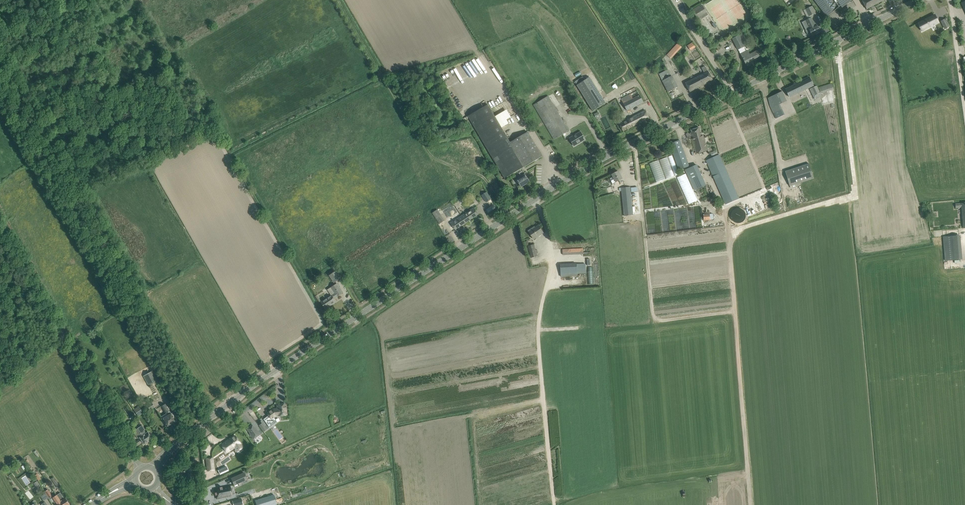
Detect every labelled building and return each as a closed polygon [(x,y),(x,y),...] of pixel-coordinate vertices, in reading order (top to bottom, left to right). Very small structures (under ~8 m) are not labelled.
[(841,7),(853,1),(852,0),(814,0),(827,16),(839,7),(838,7),(840,5),(841,7)] [(862,0),(867,9),(884,0),(862,0)] [(692,10),(698,19),(701,17),(700,16),(706,12),(702,5),(692,10)] [(814,14),(811,6),(805,10),(809,18),(811,17),(810,16),(814,14)] [(935,15),(918,23),(918,24),(922,22),(923,24),(921,24),(923,28),(925,27),(926,29),(931,26),(937,24),(939,23),(935,15)] [(811,33),(812,36),(820,32),(816,25),(815,25),(811,18),(805,21),(809,28),(808,29),(806,30),(808,35),(811,33)] [(733,39),(738,49),(739,49),(747,66),(752,63),(750,60),(762,54),(760,49),(748,56),(744,47),(747,45),(742,34),(733,39)] [(692,42),(687,46),(690,50),(695,47),(692,42)] [(666,55),(671,59),(682,47),(677,43),(666,55)] [(464,63),(461,64),(468,79),(471,77),(464,63)] [(685,83),(690,92),(713,80),(708,71),(705,66),(702,68),(704,73),(685,83)] [(663,81),(672,77),(668,69),(659,74),(663,81)] [(577,85),(593,111),(605,103),(590,77),(577,85)] [(786,89),(790,97),(813,85),(809,78),(786,89)] [(834,90),(832,84),(819,88),(821,94),(826,92),(833,90),(834,90)] [(811,88),(815,95),(820,93),(817,86),(811,88)] [(622,98),(621,99),(627,110),(628,109),(643,102),(637,90),(622,98)] [(782,91),(768,98),(770,107),(771,108),(773,113),(776,112),(774,107),(780,104),(787,101),(782,91)] [(548,97),(533,106),(548,129),(554,140),(569,131),(564,123),(565,122),(564,119),(563,120),(548,97)] [(792,103),(797,114),(809,108),(807,104),(805,105),(802,98),(792,103)] [(823,104),(825,111),(835,109),(833,102),(823,104)] [(525,167),(510,142),(488,104),(468,116),(505,178),(518,171),(522,168),(525,167)] [(621,117),(618,118),(620,123),(619,124),(621,127),(623,131),(649,118),(645,110),(623,121),(621,117)] [(690,133),(692,137),(696,153),(707,150),(704,139),(703,134),(701,135),(699,128),(691,130),(692,132),(690,133)] [(569,138),(573,145),(580,141),(581,142),(585,140),(582,135),(580,131),(569,138)] [(528,132),(510,142),(525,167),(542,157),(528,132)] [(670,144),(671,149),(679,170),(689,166),(680,140),(670,144)] [(673,155),(649,162),(655,182),(679,175),(673,155)] [(706,161),(725,204),(738,199),(719,155),(706,161)] [(809,163),(785,171),(790,186),(800,183),(814,178),(809,163)] [(685,170),(694,190),(706,185),(697,165),(685,170)] [(522,168),(518,171),(521,177),(517,179),(521,187),(530,182),(522,168)] [(612,175),(613,177),(610,179),(612,183),(616,182),(619,180),(621,183),(624,182),(618,171),(612,175)] [(621,188),(624,216),(633,215),(630,187),(621,188)] [(685,195),(688,203),(709,195),(706,187),(685,195)] [(481,195),(486,203),(492,199),(487,192),(481,195)] [(956,207),(962,207),(964,228),(964,203),(955,204),(956,207)] [(488,212),(497,208),(495,204),(486,208),(488,212)] [(474,208),(461,216),(466,223),(478,214),(476,210),(474,208)] [(432,213),(439,224),(444,220),(441,214),(437,209),(432,213)] [(466,223),(461,216),(451,223),(452,225),(455,230),(466,223)] [(528,231),(534,239),(543,233),(538,225),(533,229),(532,228),(528,231)] [(943,237),(945,260),(961,259),(959,235),(943,237)] [(537,253),(538,253),(537,250),(536,250),(534,244),(528,246),(531,258),(538,256),(537,253)] [(568,264),(560,264),(561,277),(569,277),(568,264)] [(321,302),(323,304),(325,309),(336,302),(334,299),(337,296),(343,293),(337,284),(331,288),(335,293),(332,295),(332,296),(321,302)] [(143,376),(148,386),(157,380),(152,371),(143,376)] [(145,406),(149,411),(155,407),(152,402),(145,406)] [(161,416),(167,426),(175,421),(172,416),(173,416),(172,413),(171,414),(165,404),(161,406),(165,414),(161,416)] [(269,416),(264,419),(270,427),(274,424),(270,419),(273,417),(275,416),(278,416),(278,414),(286,413),(285,404),(277,405),(277,409),(272,409),(267,413),(269,416)] [(134,410),(138,416),(143,413),(139,406),(134,410)] [(263,432),(267,429),(262,423),(258,425),(263,432)] [(140,437),(139,437),(144,444),(152,439),(147,432),(144,434),(142,431),(145,430),(142,425),(135,430),(140,437)] [(249,434),(253,439),(260,434),(256,429),(255,429),(252,425),(247,429),(250,433),(249,434)] [(239,442),(235,436),(228,440),(221,444),(227,452),(234,447),(237,451),(243,447),(239,442)] [(226,466),(218,470),(220,474),(228,471),(226,466)] [(231,477),(234,484),(246,478),(243,471),(231,477)] [(231,488),(216,490),(217,499),(233,497),(231,488)] [(255,501),(257,504),(260,504),(276,499),(272,489),(258,495),(260,500),(255,501)] [(57,495),(63,504),(69,504),(65,498),(64,498),(60,493),(57,495)] [(57,495),(53,498),(57,503),(56,504),(57,504),(63,504),(57,495)]
